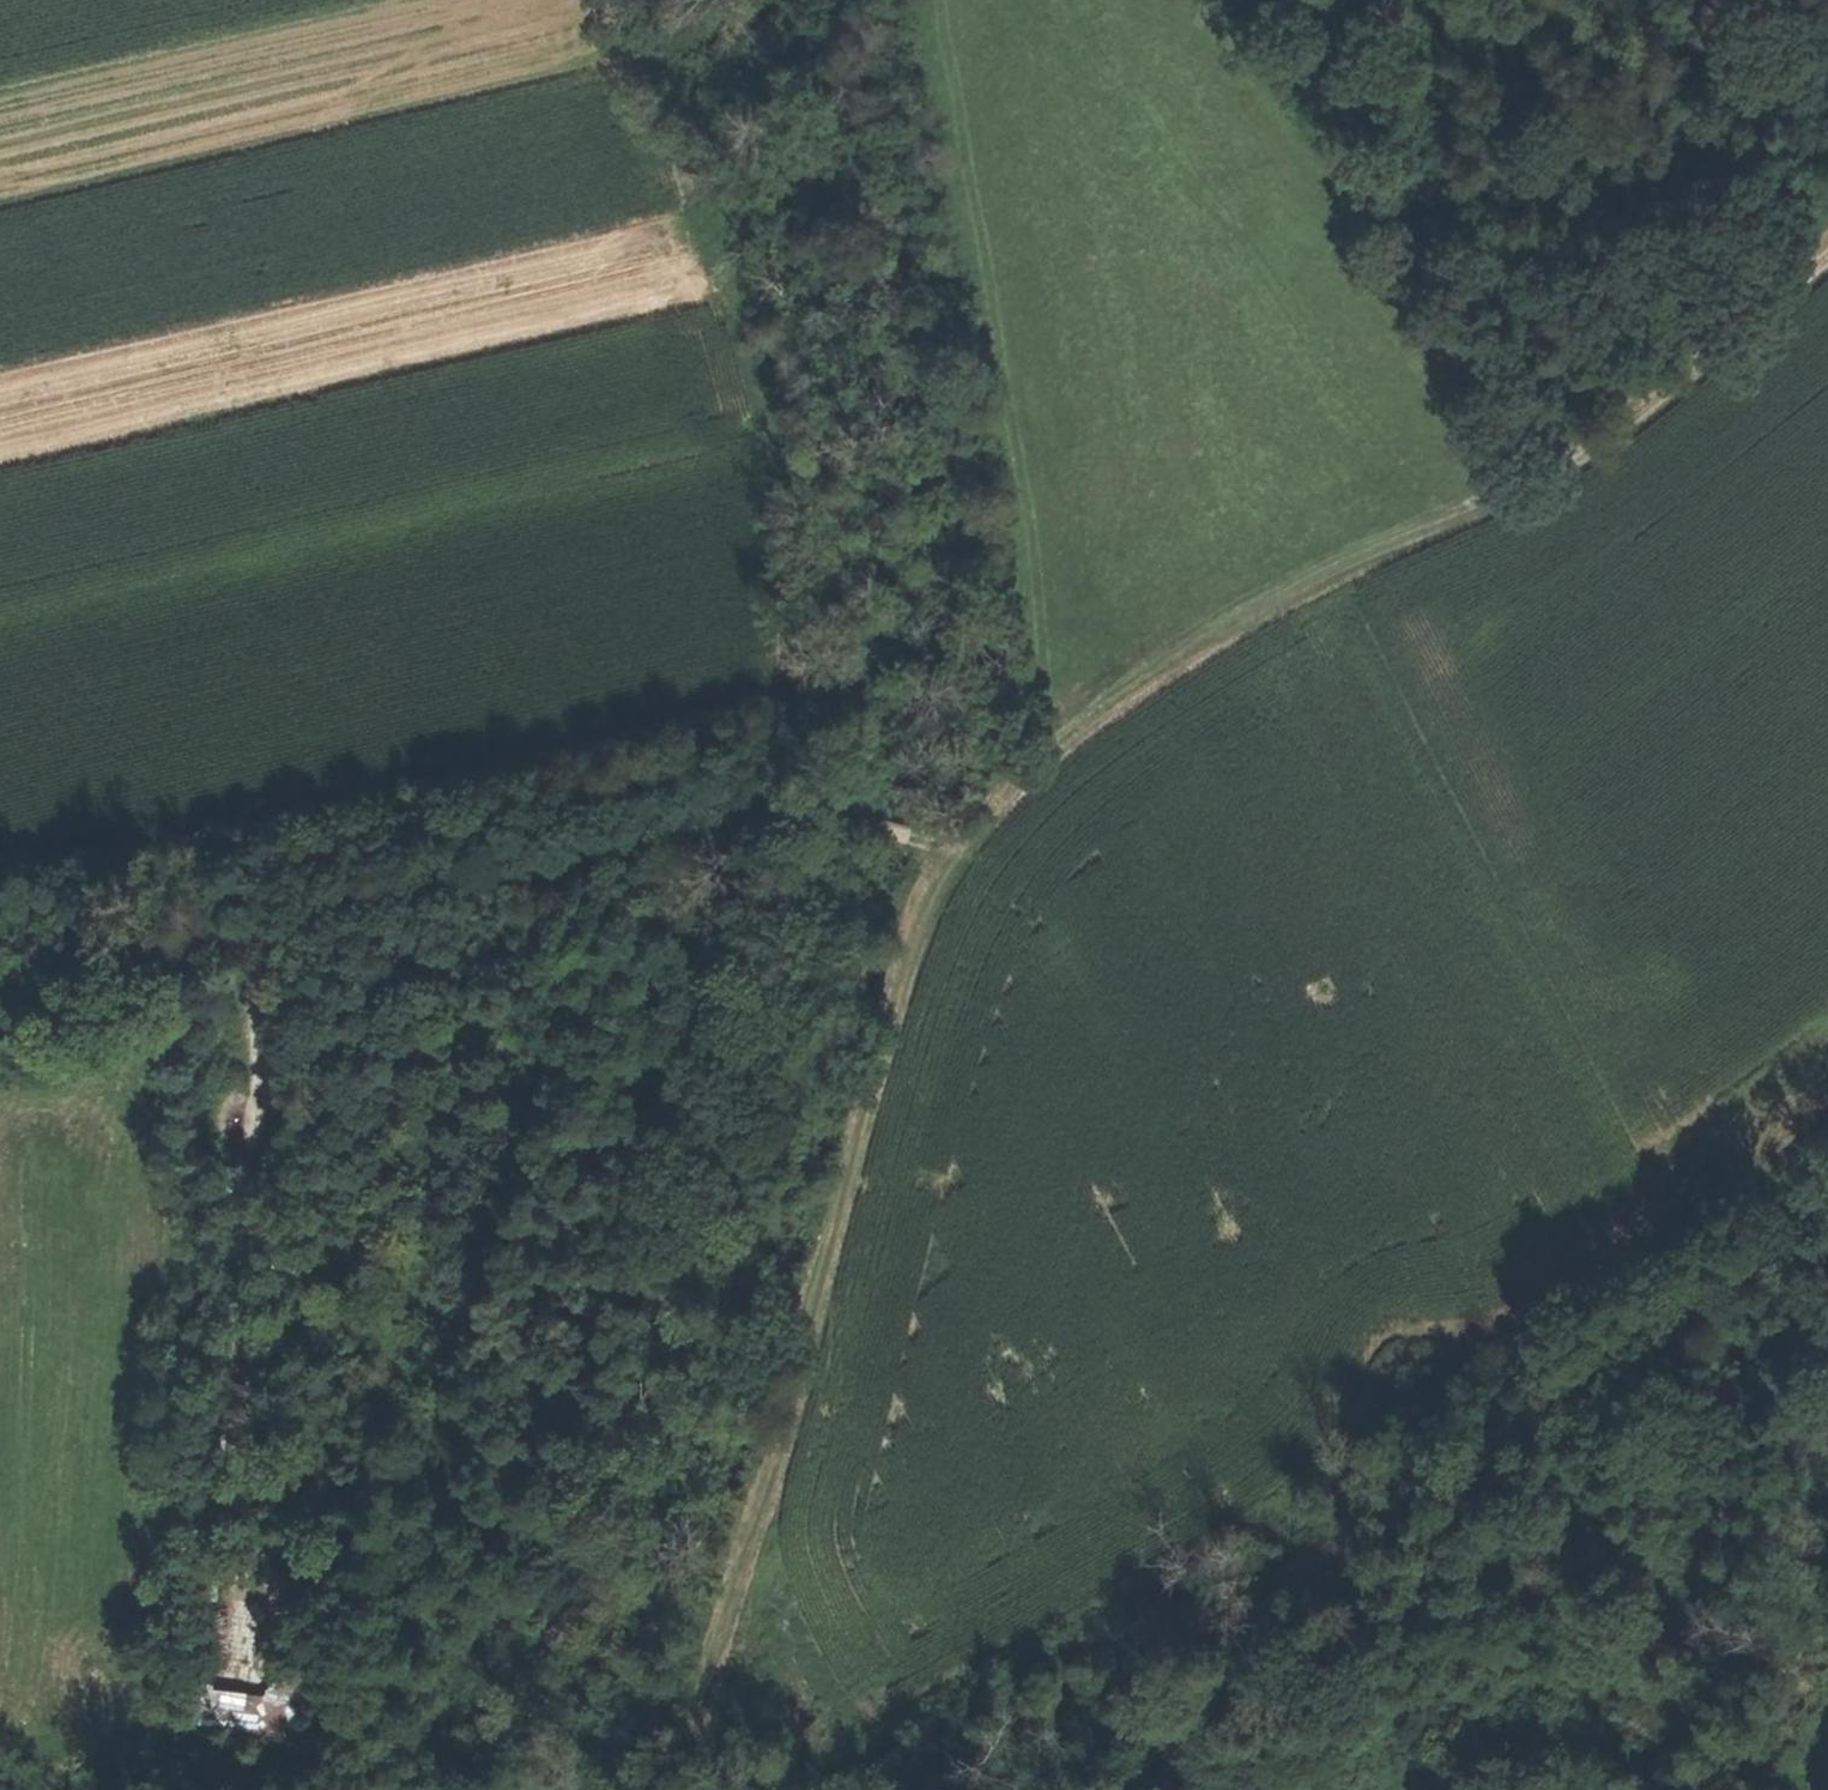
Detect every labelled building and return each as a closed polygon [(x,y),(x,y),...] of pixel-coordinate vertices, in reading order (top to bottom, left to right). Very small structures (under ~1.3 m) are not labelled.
[(231,1670),(256,1675),(270,1602),(245,1597),(231,1670)]
